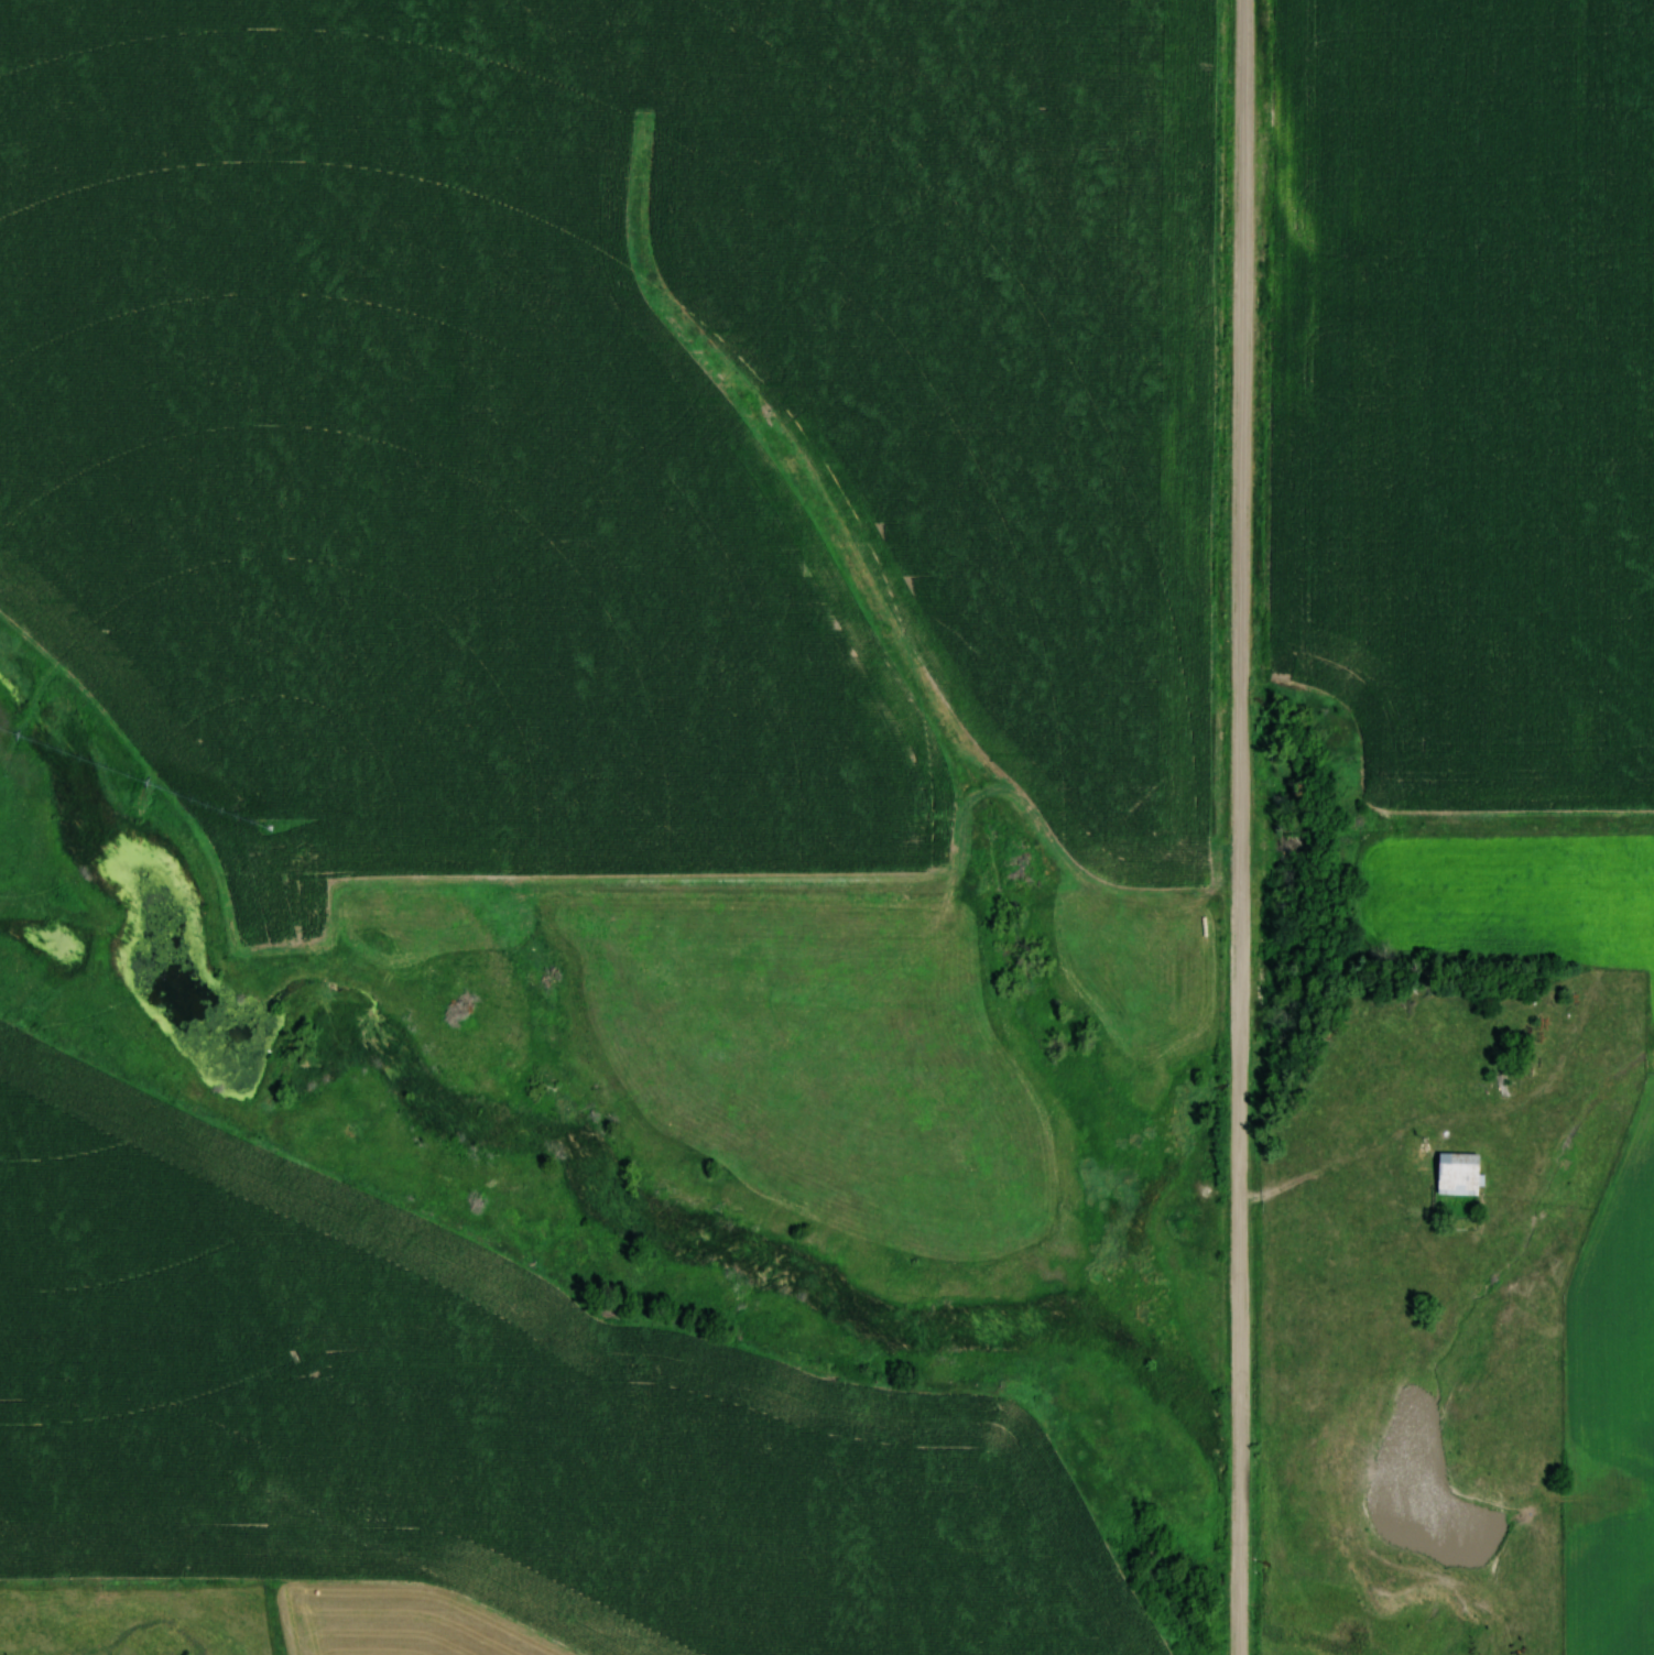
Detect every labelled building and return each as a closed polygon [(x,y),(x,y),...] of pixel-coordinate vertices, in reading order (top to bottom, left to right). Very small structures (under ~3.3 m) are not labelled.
[(1485,1154),(1443,1153),(1442,1195),(1484,1195),(1485,1154)]
